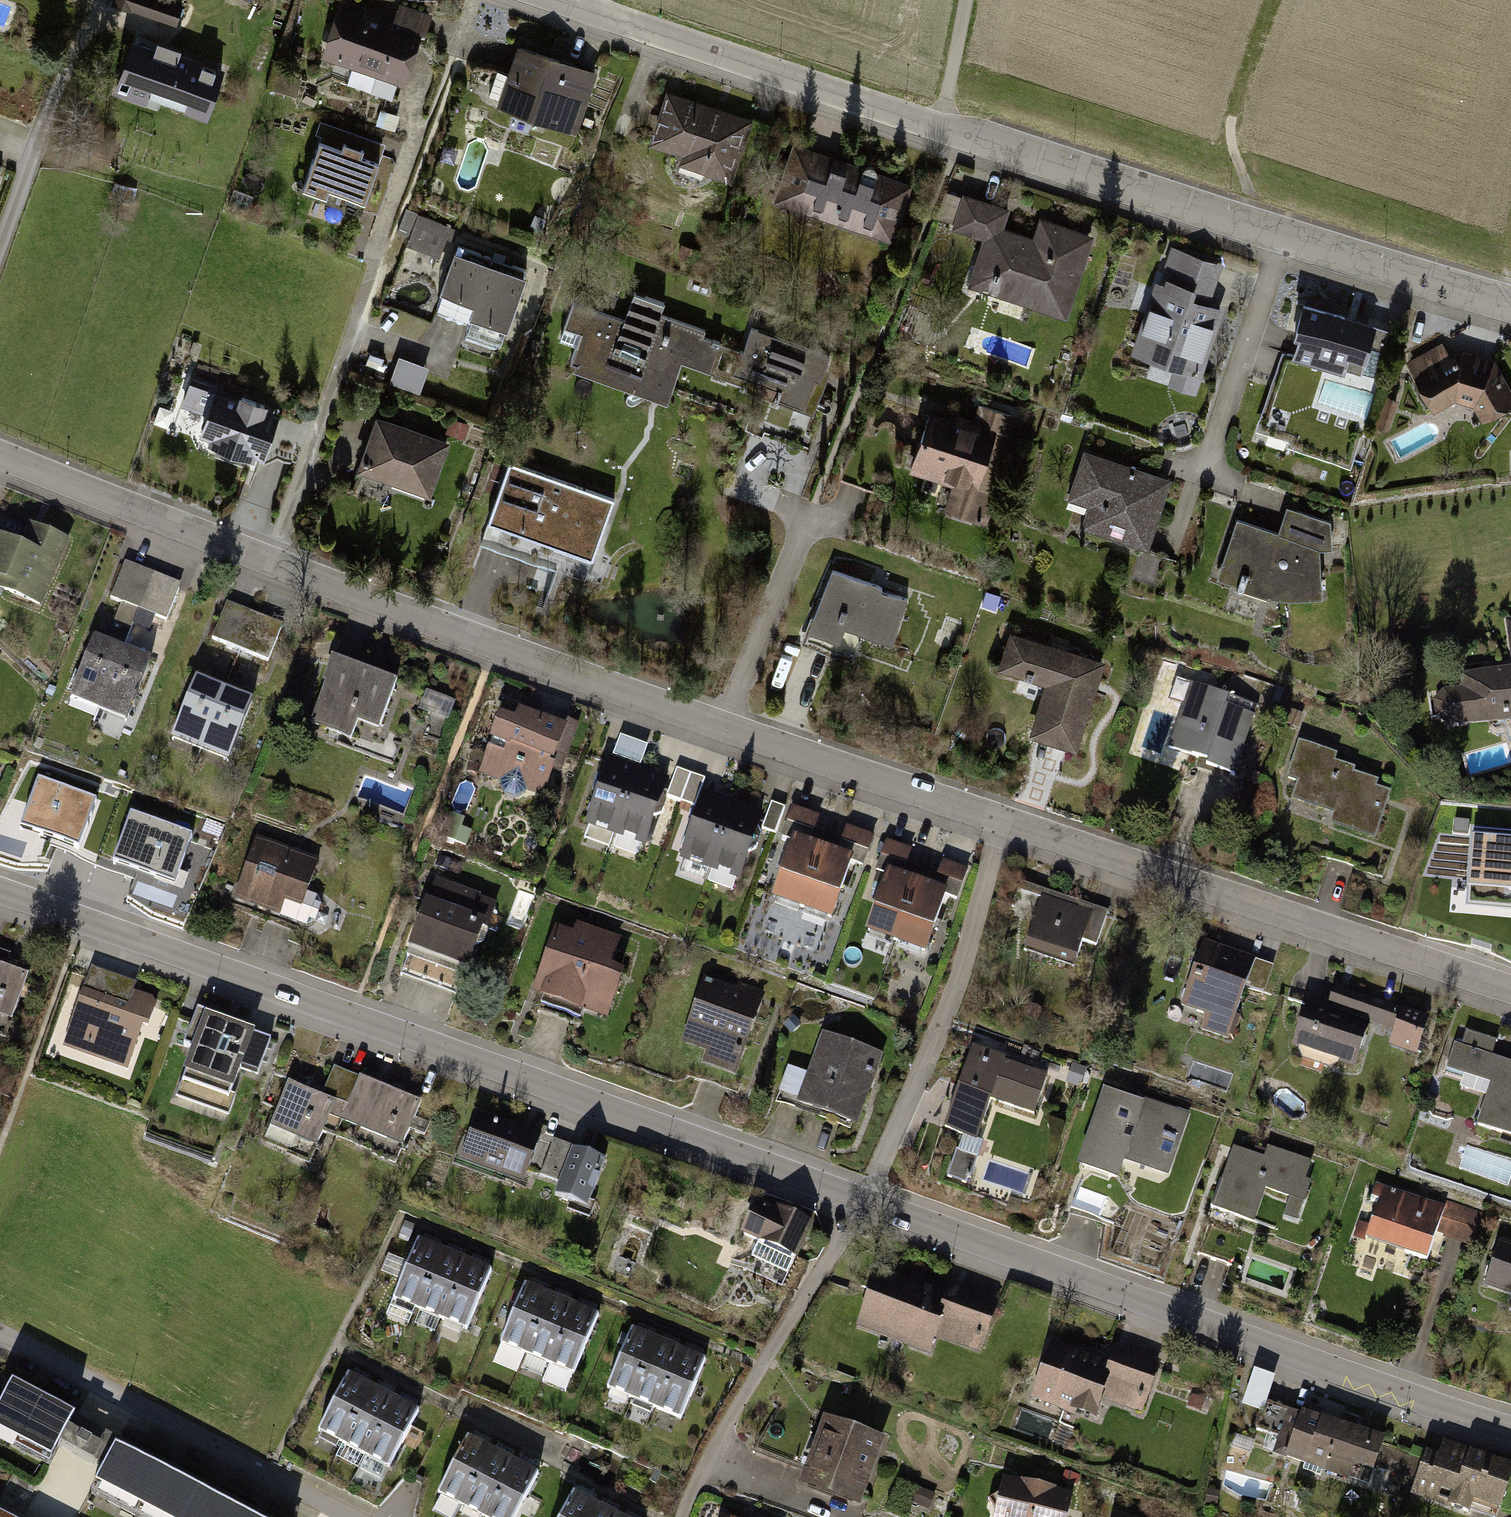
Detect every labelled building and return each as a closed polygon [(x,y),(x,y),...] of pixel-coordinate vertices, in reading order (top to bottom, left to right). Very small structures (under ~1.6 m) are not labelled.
[(113,3),(176,25),(183,4),(170,0),(114,0),(113,3)] [(346,0),(342,0),(322,59),(403,87),(420,35),(423,36),(431,14),(398,3),(394,16),(346,0)] [(168,48),(138,38),(124,78),(134,82),(129,98),(146,104),(152,88),(191,102),(187,112),(209,119),(227,68),(177,51),(168,48)] [(516,44),(496,104),(574,131),(595,70),(516,44)] [(665,89),(648,140),(681,151),(677,163),(729,181),(751,118),(665,89)] [(358,147),(343,142),(340,150),(319,142),(301,191),(326,199),(330,190),(366,203),(379,164),(362,158),(365,150),(358,147)] [(794,142),(774,201),(890,240),(910,182),(794,142)] [(952,185),(941,220),(984,234),(968,282),(1066,315),(1094,232),(1040,214),(1033,235),(1003,226),(1010,204),(952,185)] [(460,228),(407,209),(397,235),(409,239),(406,247),(439,258),(446,239),(454,243),(460,228)] [(1154,278),(1130,350),(1174,364),(1168,383),(1194,391),(1222,308),(1206,302),(1219,264),(1172,248),(1166,265),(1174,268),(1171,277),(1166,275),(1164,281),(1154,278)] [(526,281),(454,254),(434,311),(469,324),(464,340),(499,352),(526,281)] [(620,316),(572,299),(558,338),(573,344),(567,360),(570,361),(568,366),(667,401),(681,361),(709,370),(720,342),(701,336),(704,328),(658,311),(662,299),(630,287),(620,316)] [(1296,333),(1289,357),(1340,372),(1342,366),(1359,371),(1373,325),(1298,303),(1290,331),(1296,333)] [(826,354),(750,328),(742,351),(720,342),(709,370),(768,393),(765,399),(809,414),(828,368),(824,365),(826,354)] [(1407,360),(1429,409),(1457,399),(1474,405),(1482,419),(1510,406),(1510,387),(1497,358),(1464,347),(1451,356),(1442,341),(1407,360)] [(427,364),(397,354),(388,380),(418,391),(427,364)] [(258,458),(265,461),(272,440),(281,414),(223,395),(225,388),(194,378),(184,409),(209,417),(201,440),(211,443),(210,448),(256,463),(258,458)] [(1366,422),(1270,387),(1255,430),(1351,463),(1366,422)] [(1375,427),(1386,431),(1397,399),(1386,395),(1375,427)] [(970,422),(932,408),(910,469),(951,484),(944,504),(978,517),(1016,411),(978,398),(970,422)] [(449,441),(377,414),(356,468),(429,495),(449,441)] [(467,422),(450,416),(445,431),(462,437),(467,422)] [(1092,506),(1085,529),(1145,549),(1169,478),(1082,449),(1066,497),(1092,506)] [(611,498),(509,461),(480,540),(549,565),(582,577),(611,498)] [(1276,532),(1237,518),(1216,576),(1236,584),(1235,586),(1267,598),(1320,594),(1318,547),(1331,546),(1330,521),(1285,506),(1276,532)] [(30,524),(20,547),(0,538),(0,591),(41,609),(71,542),(42,530),(30,524)] [(126,563),(111,600),(166,622),(181,585),(126,563)] [(830,567),(808,634),(839,644),(845,626),(892,642),(906,598),(883,590),(885,585),(830,567)] [(226,603),(212,639),(266,661),(280,624),(226,603)] [(1107,653),(1016,623),(1001,667),(1049,683),(1032,735),(1075,749),(1107,653)] [(97,641),(72,704),(128,726),(153,663),(135,656),(108,645),(97,641)] [(322,683),(307,722),(347,737),(355,716),(377,724),(393,682),(350,665),(327,657),(318,681),(322,683)] [(1461,685),(1441,688),(1430,702),(1433,718),(1447,729),(1508,721),(1510,733),(1510,666),(1460,672),(1461,685)] [(197,674),(172,736),(227,758),(252,697),(239,691),(213,681),(197,674)] [(1170,700),(1183,704),(1169,745),(1209,758),(1207,764),(1233,773),(1256,706),(1177,679),(1170,700)] [(453,701),(425,691),(417,710),(446,721),(453,701)] [(498,713),(476,772),(500,781),(500,783),(500,788),(503,792),(514,796),(520,794),(524,792),(525,790),(539,796),(554,764),(550,762),(551,760),(566,724),(563,722),(530,710),(518,706),(514,718),(498,713)] [(565,717),(563,722),(566,724),(551,760),(561,765),(579,723),(565,717)] [(612,755),(639,765),(646,744),(620,734),(612,755)] [(1297,742),(1285,778),(1300,783),(1295,800),(1335,813),(1332,822),(1376,836),(1391,792),(1378,788),(1380,781),(1355,773),(1356,769),(1333,761),(1335,754),(1297,742)] [(608,757),(584,824),(643,845),(667,778),(653,773),(625,763),(608,757)] [(666,796),(694,806),(704,778),(676,768),(666,796)] [(95,801),(39,781),(21,828),(78,848),(95,801)] [(704,791),(679,858),(738,880),(762,812),(748,807),(719,797),(704,791)] [(770,802),(761,829),(774,833),(784,807),(770,802)] [(779,837),(791,841),(793,835),(810,841),(819,815),(791,805),(779,837)] [(463,816),(449,810),(444,824),(451,826),(447,837),(465,844),(472,829),(460,824),(463,816)] [(189,835),(132,814),(115,861),(171,882),(189,835)] [(845,825),(836,850),(853,856),(850,862),(862,866),(873,834),(845,825)] [(1471,828),(1464,909),(1510,912),(1510,831),(1471,828)] [(816,843),(810,841),(793,835),(791,841),(770,897),(831,918),(850,862),(853,856),(836,850),(831,848),(816,843)] [(319,858),(257,837),(235,898),(288,917),(306,923),(315,921),(322,904),(317,894),(308,891),(319,858)] [(875,870),(885,874),(887,868),(901,874),(910,848),(885,840),(875,870)] [(942,859),(932,885),(947,891),(946,895),(957,900),(969,869),(942,859)] [(925,953),(946,895),(947,891),(932,885),(927,883),(910,877),(901,874),(887,868),(885,874),(864,931),(925,953)] [(434,877),(398,972),(455,994),(480,928),(485,930),(495,903),(478,896),(479,894),(434,877)] [(1088,912),(1078,942),(1091,946),(1103,911),(1018,883),(1016,889),(1038,896),(1088,912)] [(1088,912),(1038,896),(1020,950),(1070,967),(1078,942),(1088,912)] [(543,963),(532,993),(540,996),(538,1003),(580,1018),(583,1010),(605,1017),(622,970),(610,966),(620,937),(573,920),(569,931),(556,927),(543,963)] [(1204,938),(1180,1007),(1205,1016),(1201,1029),(1226,1038),(1244,985),(1253,959),(1254,956),(1204,938)] [(12,1019),(28,973),(10,967),(4,965),(9,953),(0,950),(0,1015),(12,1019)] [(1273,965),(1253,959),(1244,985),(1264,992),(1273,965)] [(91,966),(63,1046),(128,1069),(143,1026),(148,1027),(155,1004),(152,997),(132,990),(136,981),(91,966)] [(704,978),(680,1044),(706,1054),(704,1061),(734,1073),(760,1002),(763,993),(738,984),(736,990),(704,978)] [(1331,985),(1324,1009),(1365,1022),(1390,1029),(1385,1045),(1413,1054),(1427,1014),(1331,985)] [(1324,1009),(1302,1002),(1287,1049),(1350,1069),(1365,1022),(1324,1009)] [(1038,1009),(1025,1003),(1019,1016),(1032,1022),(1038,1009)] [(240,1024),(241,1021),(236,1019),(198,1005),(184,1045),(191,1047),(183,1072),(184,1072),(175,1096),(229,1115),(235,1097),(229,1094),(231,1087),(235,1089),(243,1067),(257,1072),(270,1037),(253,1031),(254,1029),(240,1024)] [(1441,1069),(1485,1084),(1471,1126),(1510,1139),(1510,1062),(1488,1055),(1493,1040),(1463,1030),(1457,1046),(1449,1043),(1441,1069)] [(807,1073),(788,1066),(775,1103),(820,1118),(821,1113),(856,1125),(860,1113),(881,1054),(821,1033),(807,1073)] [(973,1047),(945,1127),(976,1137),(990,1096),(1034,1111),(1046,1075),(1003,1061),(1004,1057),(973,1047)] [(290,1081),(266,1140),(311,1159),(324,1131),(395,1163),(422,1101),(391,1089),(333,1065),(322,1094),(290,1081)] [(1105,1089),(1078,1166),(1116,1179),(1123,1158),(1168,1174),(1189,1114),(1142,1098),(1140,1101),(1105,1089)] [(480,1111),(461,1162),(523,1184),(528,1171),(542,1134),(513,1123),(480,1111)] [(560,1184),(575,1147),(576,1146),(542,1134),(528,1171),(560,1184)] [(1250,1153),(1228,1146),(1207,1210),(1248,1224),(1260,1187),(1287,1196),(1280,1218),(1293,1222),(1307,1180),(1301,1178),(1307,1161),(1264,1147),(1263,1152),(1251,1148),(1250,1153)] [(560,1184),(556,1195),(570,1201),(567,1209),(590,1218),(597,1202),(593,1200),(607,1159),(575,1147),(560,1184)] [(977,1157),(955,1150),(946,1176),(965,1182),(967,1176),(971,1177),(977,1157)] [(1358,1219),(1352,1235),(1427,1260),(1436,1235),(1445,1208),(1442,1207),(1376,1185),(1372,1197),(1377,1199),(1369,1223),(1358,1219)] [(1436,1235),(1473,1247),(1485,1211),(1445,1198),(1442,1207),(1445,1208),(1436,1235)] [(759,1242),(747,1271),(796,1291),(810,1263),(801,1258),(817,1222),(794,1212),(778,1205),(776,1209),(758,1201),(741,1234),(759,1242)] [(1484,1285),(1510,1294),(1510,1242),(1500,1238),(1484,1285)] [(419,1240),(394,1299),(467,1329),(491,1269),(475,1263),(451,1253),(432,1245),(419,1240)] [(875,1265),(852,1328),(928,1356),(935,1337),(980,1353),(998,1302),(946,1284),(944,1290),(920,1281),(875,1265)] [(525,1285),(501,1344),(575,1374),(599,1315),(582,1308),(557,1298),(539,1291),(525,1285)] [(634,1327),(609,1387),(681,1418),(706,1358),(689,1350),(665,1340),(648,1333),(634,1327)] [(1109,1360),(1053,1341),(1033,1399),(1097,1421),(1104,1399),(1144,1412),(1161,1360),(1114,1344),(1109,1360)] [(528,1356),(524,1368),(546,1376),(550,1364),(528,1356)] [(1243,1406),(1262,1412),(1266,1402),(1275,1376),(1255,1370),(1243,1406)] [(352,1373),(320,1432),(387,1468),(419,1409),(406,1402),(383,1390),(365,1380),(352,1373)] [(0,1409),(0,1435),(51,1461),(75,1417),(13,1384),(0,1409)] [(1279,1437),(1288,1410),(1276,1406),(1266,1402),(1262,1412),(1257,1429),(1279,1437)] [(1301,1414),(1288,1410),(1279,1437),(1272,1457),(1349,1482),(1350,1479),(1370,1485),(1374,1473),(1374,1474),(1377,1467),(1384,1445),(1386,1438),(1362,1430),(1322,1416),(1321,1418),(1302,1411),(1301,1414)] [(822,1418),(797,1489),(858,1511),(884,1440),(822,1418)] [(436,1493),(482,1516),(517,1516),(540,1473),(526,1466),(502,1453),(484,1444),(466,1435),(436,1493)] [(1443,1441),(1438,1456),(1427,1452),(1416,1480),(1411,1497),(1453,1511),(1454,1509),(1470,1515),(1474,1504),(1498,1512),(1499,1510),(1501,1511),(1510,1483),(1510,1464),(1506,1463),(1455,1445),(1443,1441)] [(1384,1445),(1377,1467),(1416,1480),(1427,1452),(1414,1447),(1411,1454),(1384,1445)] [(93,1491),(143,1516),(250,1516),(116,1447),(93,1491)] [(1003,1478),(993,1516),(1067,1516),(1068,1513),(1073,1495),(1055,1491),(1055,1489),(1020,1480),(1020,1482),(1003,1478)] [(918,1488),(911,1504),(929,1511),(936,1495),(918,1488)] [(576,1489),(562,1516),(631,1516),(608,1505),(576,1489)]
